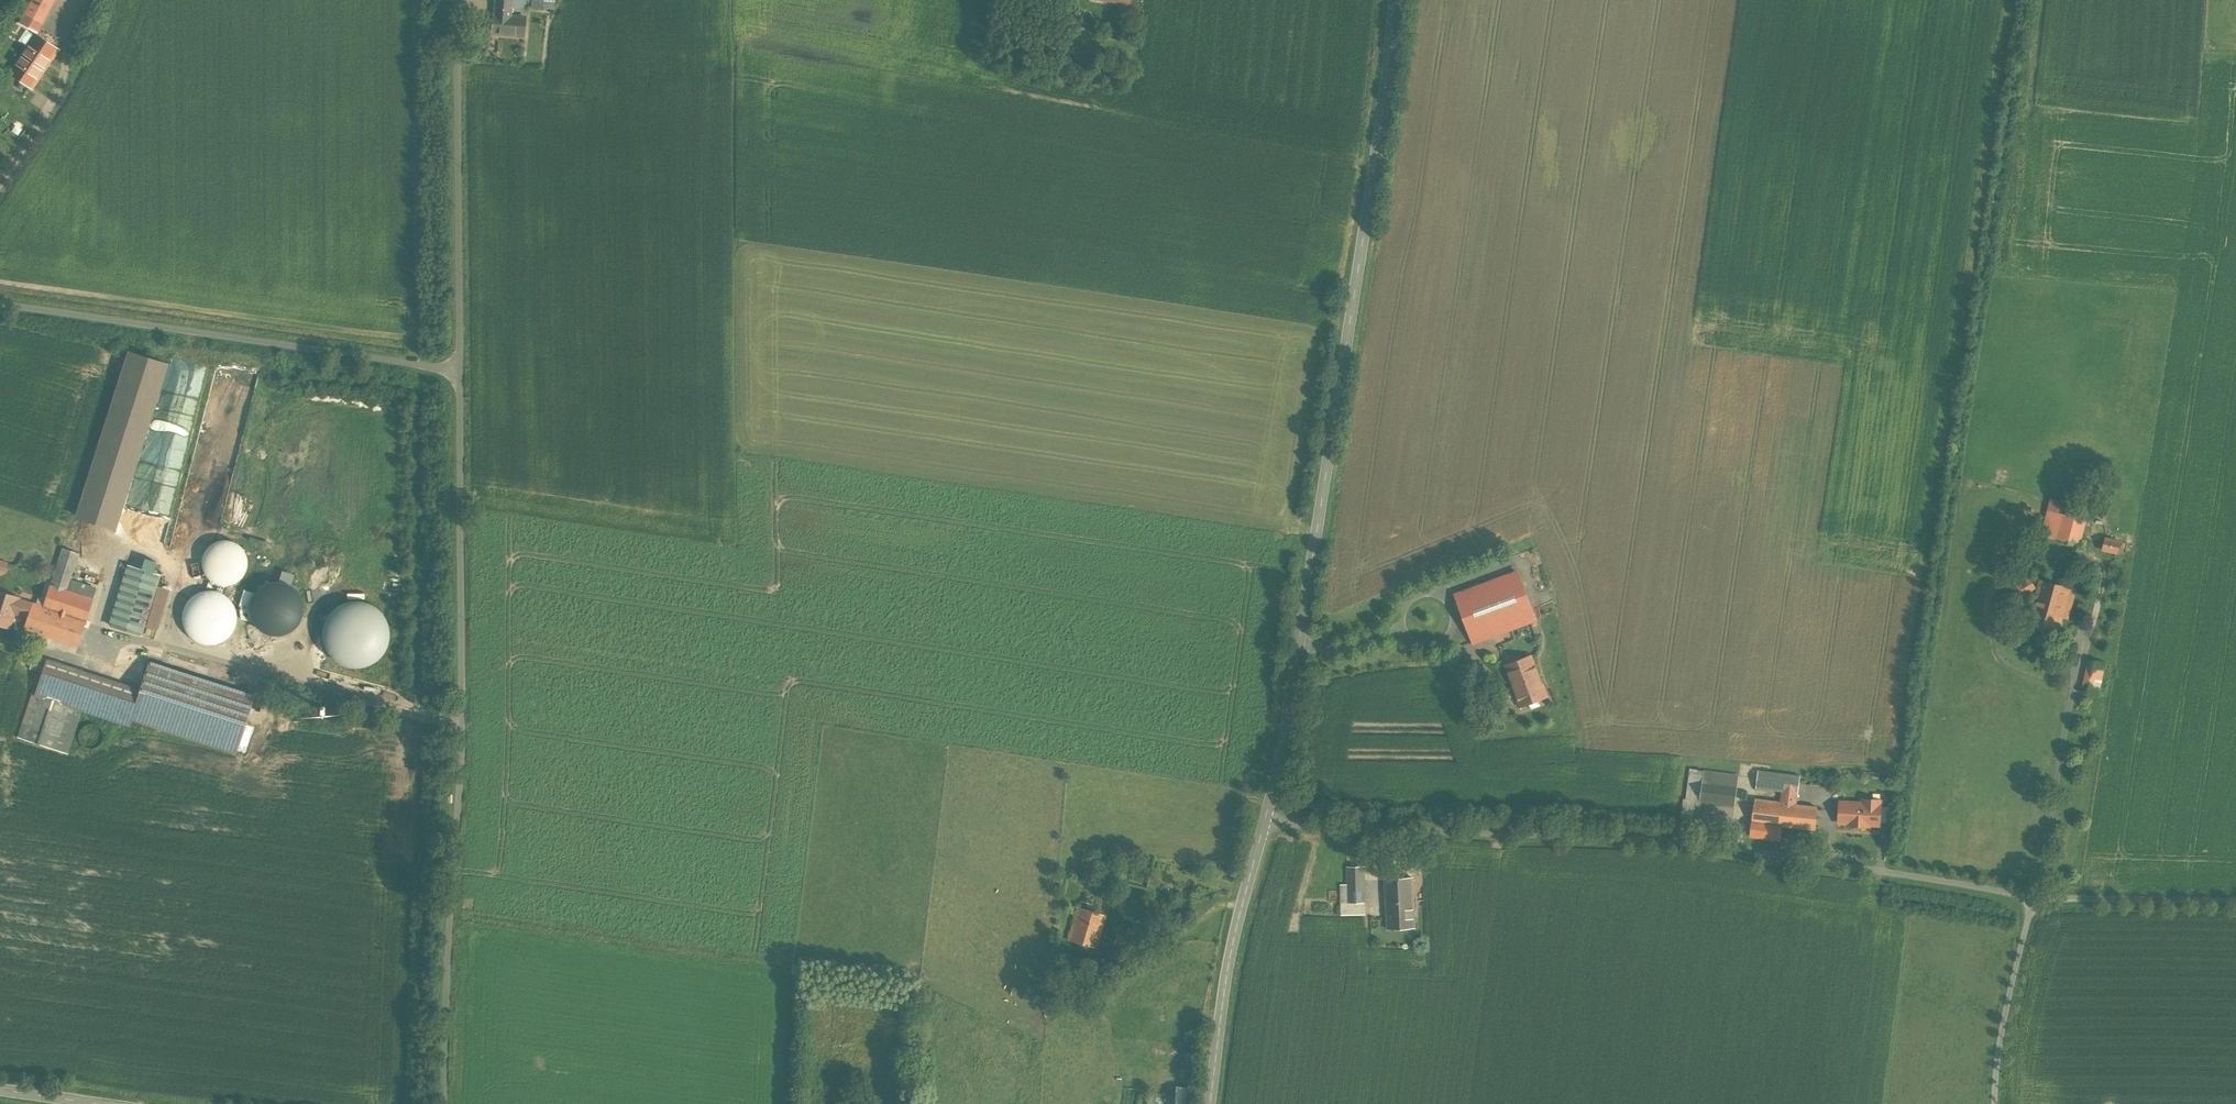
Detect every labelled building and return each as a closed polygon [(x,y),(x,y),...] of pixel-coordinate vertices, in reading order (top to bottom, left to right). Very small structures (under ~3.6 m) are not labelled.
[(26,13),(42,22),(54,0),(33,0),(26,13)] [(495,12),(494,19),(502,20),(503,10),(512,10),(513,7),(526,8),(527,0),(496,0),(495,12)] [(527,1),(533,2),(533,7),(555,9),(555,0),(527,0),(527,1)] [(512,10),(503,10),(502,20),(494,19),(493,33),(524,36),(526,16),(512,15),(512,10)] [(57,50),(35,36),(11,72),(32,87),(57,50)] [(118,529),(170,365),(128,351),(75,516),(118,529)] [(2086,519),(2058,511),(2061,500),(2051,498),(2042,534),(2079,545),(2086,519)] [(2121,541),(2105,537),(2102,549),(2119,553),(2121,541)] [(228,539),(224,539),(221,539),(217,540),(214,542),(211,544),(208,547),(206,550),(204,553),(203,557),(203,561),(203,564),(204,568),(205,572),(207,575),(209,578),(212,580),(215,582),(219,583),(223,584),(226,584),(230,584),(234,583),(237,581),(240,579),(243,576),(245,573),(247,570),(248,566),(248,563),(248,559),(247,555),(246,552),(244,548),(242,545),(239,543),(235,541),(232,540),(228,539)] [(64,547),(44,605),(49,607),(40,633),(78,646),(94,598),(68,589),(80,552),(64,547)] [(154,572),(129,565),(111,624),(142,634),(161,575),(159,574),(154,572)] [(1519,572),(1456,595),(1474,642),(1496,634),(1494,629),(1535,614),(1519,572)] [(2028,573),(2014,581),(2022,595),(2036,587),(2028,573)] [(2069,587),(2042,580),(2029,625),(2057,632),(2069,587)] [(303,603),(298,596),(292,590),(284,587),(275,586),(266,589),(259,593),(254,600),(252,608),(252,617),(255,625),(260,632),(267,636),(275,639),(284,638),(292,635),(299,629),(303,621),(304,612),(303,603)] [(214,589),(209,589),(205,590),(201,591),(198,592),(194,594),(191,597),(188,600),(186,603),(185,607),(183,611),(183,615),(183,619),(184,623),(185,627),(187,631),(189,634),(192,637),(196,639),(199,641),(203,643),(207,643),(211,644),(215,643),(219,642),(223,641),(226,638),(229,636),(232,633),(234,629),(236,626),(237,622),(237,618),(237,614),(237,610),(235,606),(233,602),(231,599),(228,596),(225,593),(221,592),(217,590),(214,589)] [(0,590),(0,624),(9,627),(15,611),(29,616),(33,604),(18,599),(19,597),(0,590)] [(44,605),(34,602),(29,616),(25,628),(40,633),(49,607),(44,605)] [(367,666),(377,661),(384,652),(387,642),(387,631),(384,621),(377,612),(368,607),(358,604),(348,605),(339,609),(331,616),(326,624),(323,634),(324,644),(328,654),(336,662),(345,667),(356,669),(367,666)] [(1532,655),(1506,664),(1517,693),(1515,693),(1520,706),(1549,695),(1544,682),(1542,683),(1532,655)] [(64,665),(48,659),(47,661),(34,657),(31,667),(45,672),(39,689),(35,688),(19,737),(68,753),(83,708),(53,698),(64,665)] [(2105,663),(2089,660),(2082,690),(2098,694),(2105,663)] [(254,695),(150,661),(141,690),(132,718),(133,718),(236,752),(254,695)] [(141,690),(64,665),(53,698),(83,708),(120,720),(131,724),(133,718),(132,718),(141,690)] [(96,723),(94,723),(91,723),(89,724),(87,725),(85,727),(83,729),(82,731),(82,734),(82,737),(83,739),(84,741),(85,743),(87,745),(90,746),(92,747),(95,747),(97,747),(99,746),(102,744),(104,743),(105,741),(106,738),(106,736),(106,733),(106,731),(105,728),(103,726),(101,725),(99,724),(96,723)] [(1705,770),(1691,768),(1687,799),(1685,799),(1682,822),(1694,823),(1697,800),(1700,801),(1705,770)] [(1739,775),(1705,770),(1700,801),(1735,805),(1739,775)] [(1777,803),(1777,802),(1755,799),(1753,820),(1783,825),(1790,825),(1792,804),(1797,804),(1801,775),(1759,770),(1757,787),(1783,790),(1781,803),(1777,803)] [(1864,803),(1840,801),(1839,822),(1840,822),(1840,821),(1849,821),(1849,824),(1856,825),(1856,824),(1860,824),(1860,825),(1869,826),(1870,823),(1879,823),(1879,824),(1880,824),(1881,800),(1864,799),(1864,803)] [(1797,804),(1792,804),(1790,825),(1816,828),(1818,807),(1797,804)] [(1753,820),(1752,820),(1750,835),(1781,839),(1783,825),(1753,820)] [(1365,866),(1348,866),(1349,902),(1366,901),(1365,866)] [(1413,877),(1386,878),(1387,897),(1414,895),(1413,877)] [(1414,895),(1387,897),(1388,928),(1415,927),(1414,895)] [(1349,902),(1342,902),(1342,914),(1366,913),(1366,901),(1349,902)] [(1082,905),(1072,938),(1095,945),(1105,912),(1082,905)]
